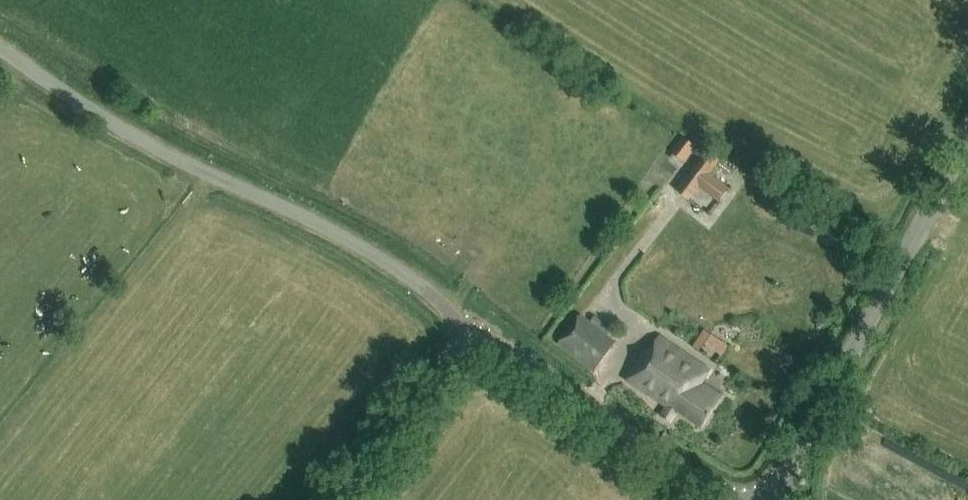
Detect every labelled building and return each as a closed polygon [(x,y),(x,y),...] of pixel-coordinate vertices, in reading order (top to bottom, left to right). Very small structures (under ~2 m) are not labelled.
[(696,142),(684,134),(672,152),(685,161),(693,151),(691,149),(696,142)] [(727,186),(694,165),(676,191),(687,198),(696,185),(718,199),(727,186)] [(557,344),(592,372),(616,342),(580,314),(557,344)] [(701,344),(729,354),(734,338),(706,328),(701,344)] [(701,428),(722,397),(702,383),(710,372),(658,337),(628,381),(667,407),(661,417),(670,423),(677,412),(701,428)]
